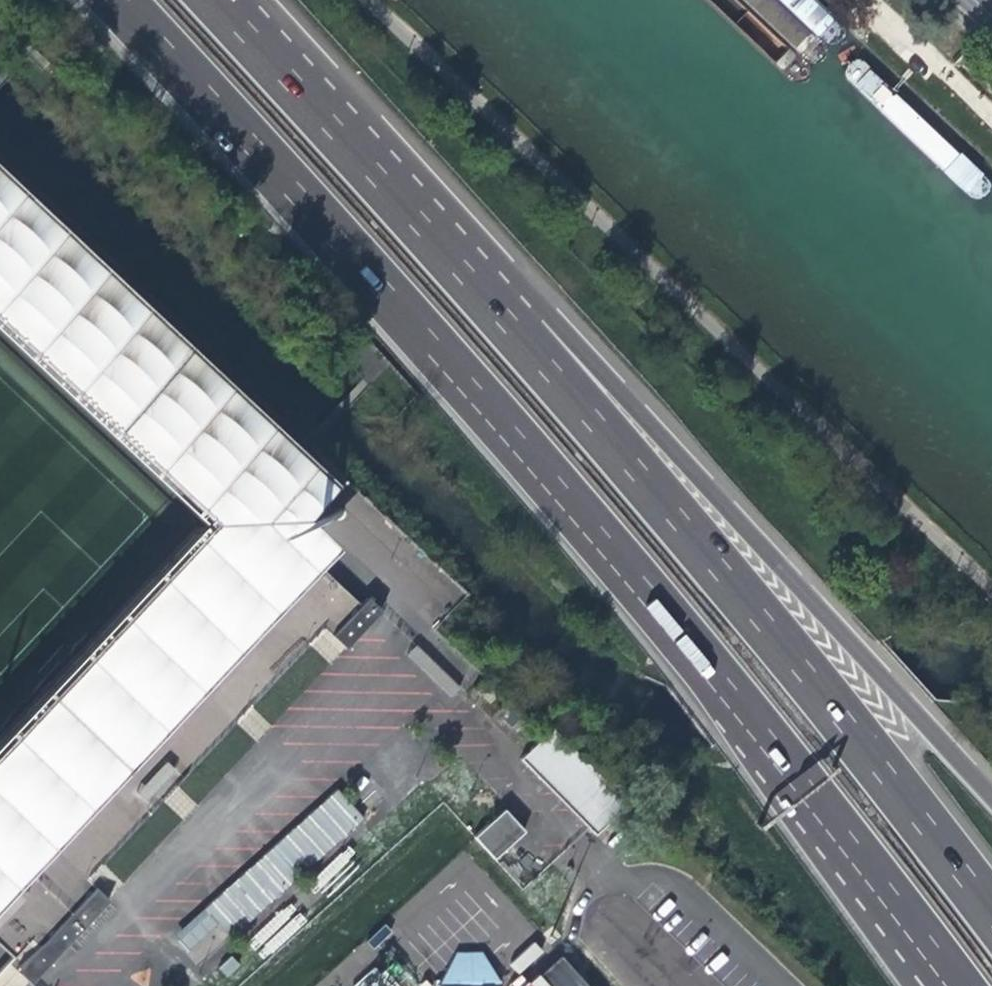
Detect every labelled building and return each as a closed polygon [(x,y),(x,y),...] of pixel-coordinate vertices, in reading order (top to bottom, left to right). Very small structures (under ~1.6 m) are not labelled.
[(0,169),(0,309),(198,496),(302,496),(326,474),(0,169)] [(0,710),(0,884),(329,530),(301,497),(198,496),(0,710)] [(366,596),(330,634),(344,647),(380,609),(366,596)] [(549,725),(518,757),(594,833),(625,802),(549,725)] [(148,805),(180,775),(168,763),(136,792),(148,805)] [(338,790),(168,931),(194,963),(244,922),(245,922),(365,822),(338,790)] [(502,806),(471,834),(492,857),(523,829),(502,806)] [(94,885),(16,969),(30,982),(108,899),(94,885)]
